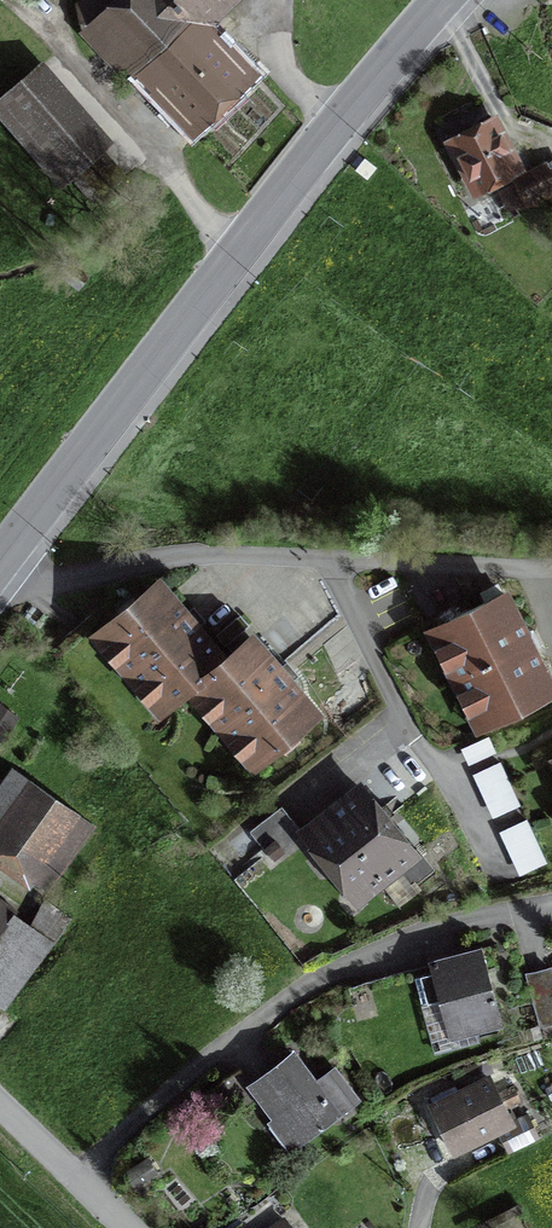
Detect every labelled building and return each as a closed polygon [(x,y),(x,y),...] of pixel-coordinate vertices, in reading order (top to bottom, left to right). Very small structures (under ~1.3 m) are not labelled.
[(77,5),(79,34),(125,83),(143,65),(193,118),(238,75),(194,29),(225,0),(82,0),(77,5)] [(42,62),(0,100),(0,111),(63,183),(70,176),(93,202),(123,176),(100,150),(111,140),(42,62)] [(518,169),(494,123),(453,144),(477,191),(518,169)] [(516,180),(527,202),(551,190),(551,162),(516,180)] [(71,264),(62,276),(78,288),(87,276),(71,264)] [(179,695),(226,658),(161,579),(83,635),(153,716),(179,695)] [(551,692),(500,589),(420,629),(471,732),(551,692)] [(248,771),(317,713),(254,633),(226,658),(179,695),(248,771)] [(0,711),(0,737),(12,719),(0,711)] [(492,743),(459,755),(466,774),(499,762),(492,743)] [(22,782),(7,771),(0,780),(0,868),(29,888),(35,880),(50,890),(92,830),(22,782)] [(505,771),(472,783),(489,826),(521,814),(505,771)] [(415,858),(354,781),(291,831),(352,907),(415,858)] [(104,798),(93,791),(81,811),(93,818),(104,798)] [(528,825),(500,838),(520,880),(548,867),(528,825)] [(493,1030),(473,949),(424,961),(444,1042),(493,1030)] [(526,979),(539,1033),(551,1030),(551,974),(551,973),(526,979)] [(311,1082),(287,1051),(241,1087),(266,1120),(260,1125),(283,1156),(336,1115),(311,1082)] [(328,1068),(311,1082),(336,1115),(354,1102),(328,1068)] [(488,1092),(481,1077),(450,1091),(449,1088),(422,1101),(448,1158),(510,1129),(492,1091),(488,1092)] [(141,1160),(119,1172),(128,1189),(142,1182),(140,1179),(148,1174),(141,1160)] [(273,1201),(235,1227),(292,1227),(273,1201)]
